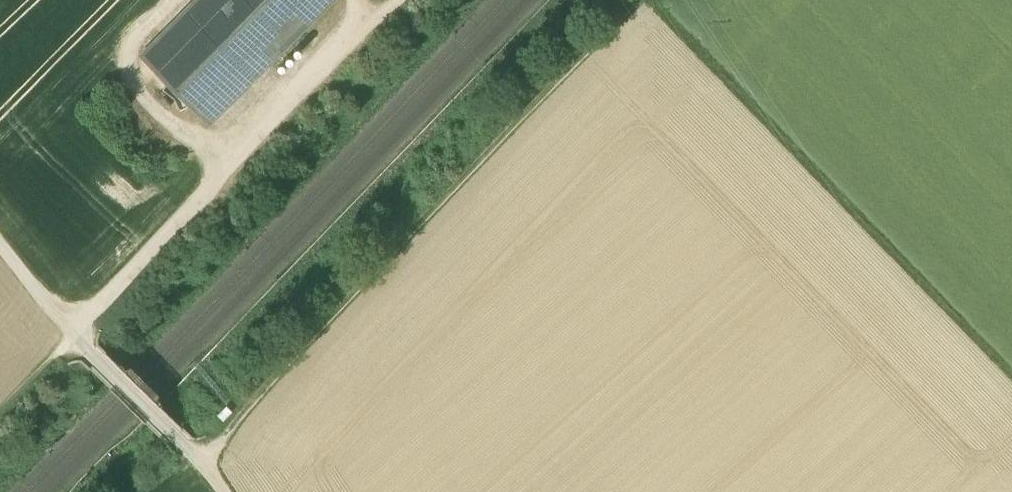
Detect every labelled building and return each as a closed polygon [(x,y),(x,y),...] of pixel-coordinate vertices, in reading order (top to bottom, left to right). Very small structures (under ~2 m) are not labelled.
[(141,55),(210,123),(331,0),(195,0),(141,55)]
